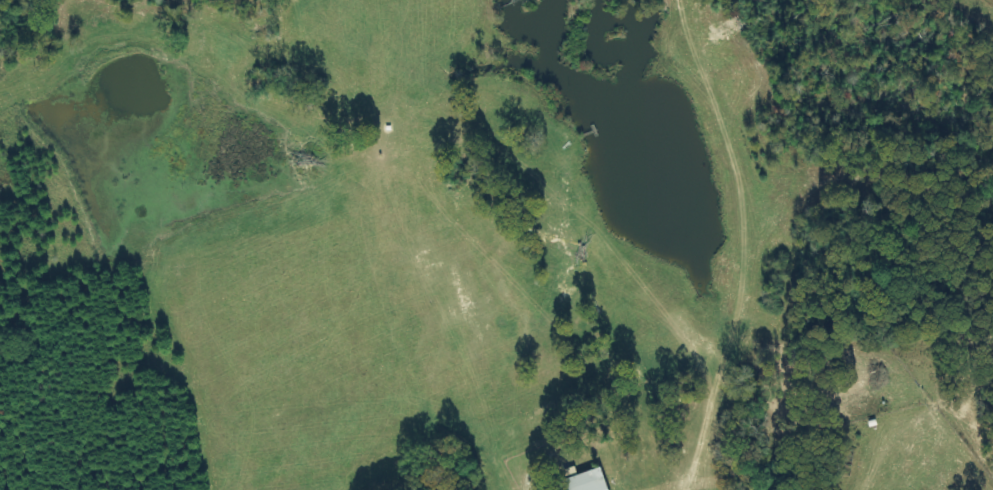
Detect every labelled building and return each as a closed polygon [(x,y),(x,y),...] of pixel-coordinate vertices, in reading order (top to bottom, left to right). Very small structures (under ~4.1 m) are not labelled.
[(559,489),(608,489),(601,469),(556,483),(559,489)]
